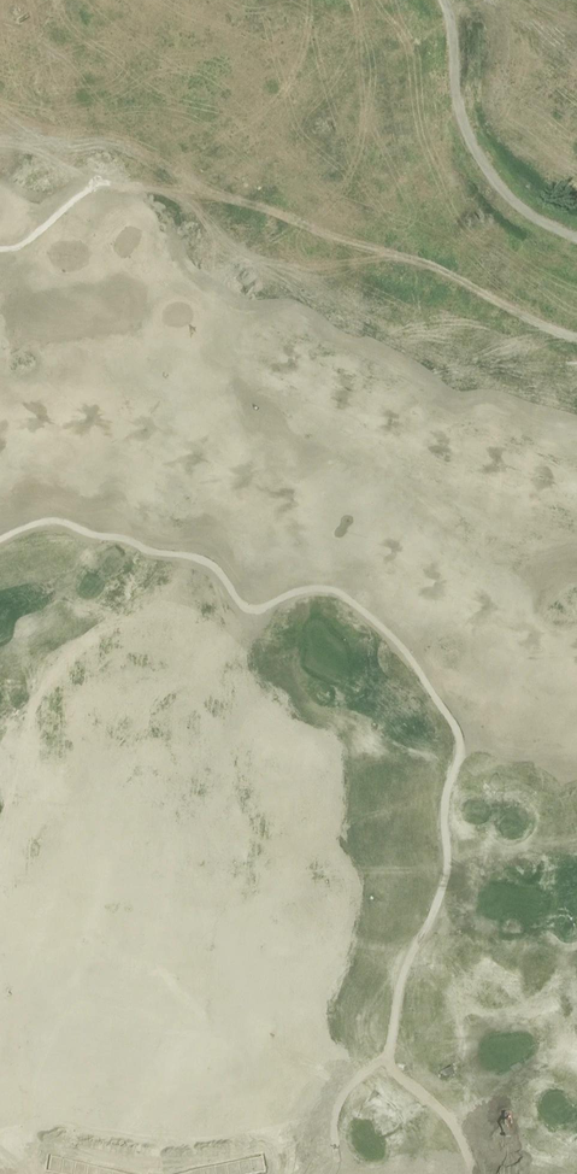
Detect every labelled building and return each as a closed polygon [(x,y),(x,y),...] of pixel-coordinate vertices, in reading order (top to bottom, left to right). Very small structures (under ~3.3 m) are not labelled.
[(164,1165),(145,1165),(143,1173),(165,1173),(164,1165)]
